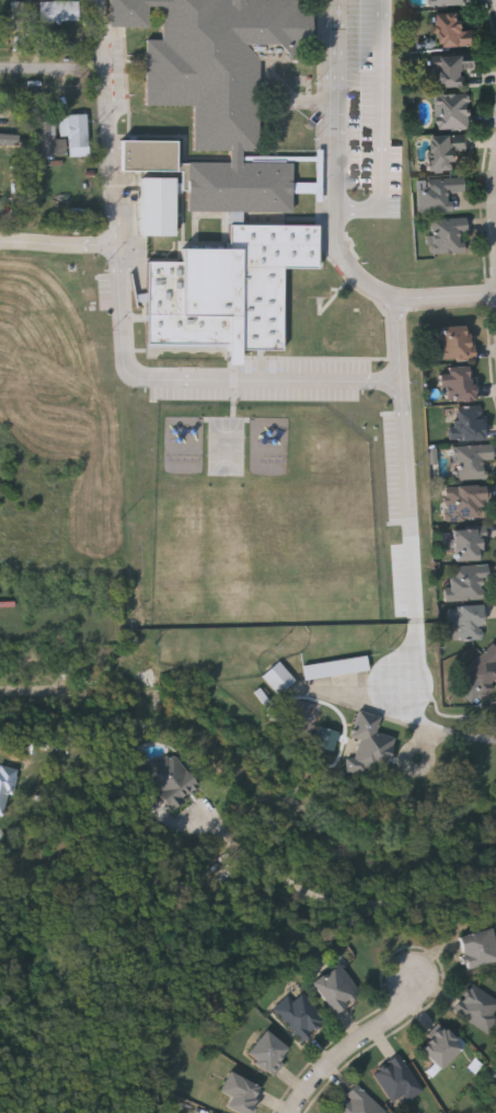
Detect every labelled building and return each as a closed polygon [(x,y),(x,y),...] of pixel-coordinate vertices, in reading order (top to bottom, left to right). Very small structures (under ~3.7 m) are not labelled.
[(284,45),(284,49),(312,50),(314,0),(110,0),(110,27),(149,28),(150,7),(164,7),(163,40),(148,40),(147,105),(195,106),(194,150),(232,151),(231,163),(190,162),(189,211),(230,212),(230,224),(244,225),(245,212),(293,213),(294,164),(243,162),(244,151),(258,152),(261,45),(284,45)] [(79,1),(79,22),(13,22),(13,1),(79,1)] [(439,46),(438,12),(463,11),(463,30),(475,28),(476,45),(439,46)] [(443,86),(442,73),(432,73),(432,55),(468,55),(468,60),(476,59),(476,67),(466,67),(466,86),(443,86)] [(470,94),(470,128),(436,128),(436,94),(470,94)] [(61,137),(70,136),(71,157),(90,156),(89,115),(60,116),(61,137)] [(67,139),(67,154),(43,154),(43,121),(56,121),(56,139),(67,139)] [(432,135),(466,135),(466,150),(457,150),(457,171),(432,171),(432,135)] [(177,171),(177,141),(122,141),(122,171),(177,171)] [(189,164),(178,164),(177,172),(183,172),(183,189),(188,189),(189,164)] [(420,212),(419,177),(464,177),(464,193),(451,193),(451,211),(420,212)] [(141,236),(176,236),(177,179),(142,178),(141,236)] [(432,219),(466,219),(466,253),(432,253),(432,219)] [(284,350),(284,269),(319,269),(319,226),(230,226),(230,249),(183,249),(183,262),(148,262),(148,347),(230,347),(230,365),(242,365),(242,350),(284,350)] [(442,358),(442,325),(469,325),(469,358),(442,358)] [(469,366),(469,380),(476,380),(476,399),(442,399),(442,366),(469,366)] [(453,439),(453,405),(484,405),(484,439),(453,439)] [(492,444),(492,476),(454,476),(454,444),(492,444)] [(445,484),(487,484),(487,519),(445,519),(445,484)] [(453,558),(453,526),(484,526),(484,558),(453,558)] [(488,599),(449,599),(448,565),(487,565),(488,599)] [(483,604),(483,638),(450,639),(449,604),(483,604)] [(495,662),(495,663),(495,683),(478,699),(457,676),(493,642),(495,646),(495,661),(495,662)] [(307,680),(370,670),(367,656),(305,666),(307,680)] [(264,677),(280,695),(297,680),(280,662),(264,677)] [(397,737),(378,733),(382,716),(359,711),(352,738),(360,740),(355,759),(349,758),(347,766),(387,776),(397,737)] [(334,751),(340,732),(321,726),(315,745),(334,751)] [(144,769),(169,812),(186,802),(183,797),(197,788),(175,750),(144,769)] [(8,794),(13,796),(19,770),(0,765),(0,766),(0,816),(3,816),(8,794)] [(491,928),(495,951),(495,961),(466,969),(459,936),(491,928)] [(360,995),(334,1013),(312,982),(338,963),(360,995)] [(489,1034),(495,1024),(495,1014),(495,1013),(495,1011),(495,999),(473,984),(455,1012),(489,1034)] [(289,996),(291,1001),(304,993),(325,1023),(299,1042),(274,1007),(289,996)] [(419,1050),(443,1025),(463,1046),(440,1069),(419,1050)] [(290,1050),(270,1075),(245,1055),(265,1030),(290,1050)] [(399,1055),(422,1091),(395,1108),(372,1073),(399,1055)] [(261,1086),(249,1112),(238,1112),(226,1108),(230,1095),(221,1092),(229,1074),(261,1086)] [(358,1086),(385,1112),(339,1112),(334,1109),(358,1086)]
